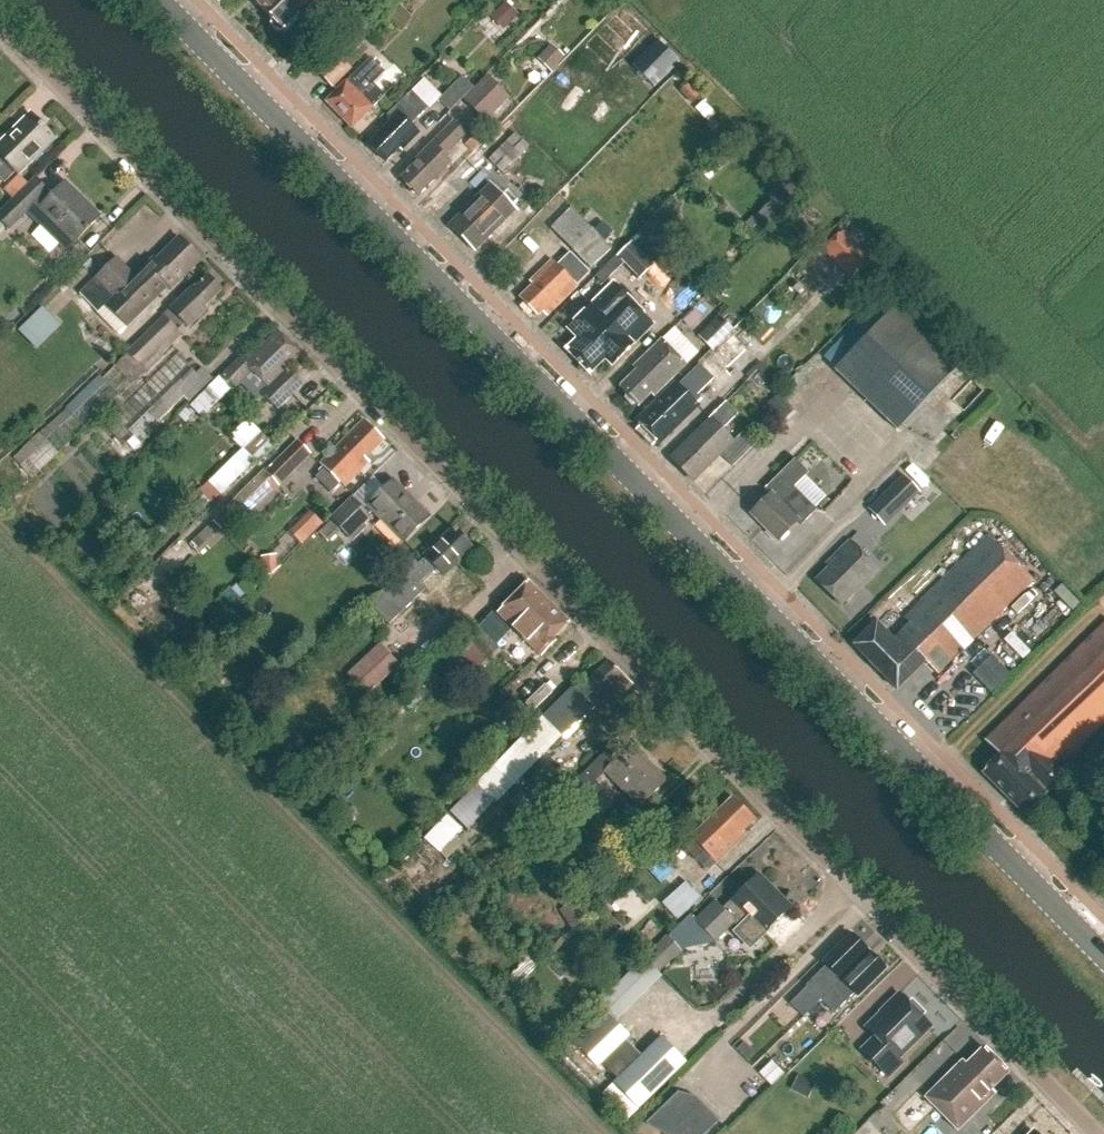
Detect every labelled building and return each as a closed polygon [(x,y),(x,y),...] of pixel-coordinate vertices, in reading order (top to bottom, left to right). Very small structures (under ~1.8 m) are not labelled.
[(256,2),(271,17),(270,18),(271,19),(271,25),(277,32),(283,31),(285,32),(317,0),(258,0),(256,2)] [(503,31),(519,15),(506,2),(490,18),(503,31)] [(632,65),(655,88),(680,64),(657,40),(632,65)] [(554,69),(570,56),(558,41),(542,54),(554,69)] [(359,63),(343,46),(317,72),(336,91),(326,101),(353,129),(385,96),(374,84),(385,72),(370,57),(355,72),(353,69),(359,63)] [(486,122),(509,99),(487,76),(463,100),(486,122)] [(463,77),(440,101),(451,111),(474,87),(463,77)] [(692,105),(700,97),(689,84),(680,92),(692,105)] [(388,116),(393,120),(368,144),(386,162),(405,143),(408,146),(421,133),(413,124),(429,108),(412,91),(388,116)] [(715,120),(718,118),(703,102),(695,109),(707,122),(709,124),(714,119),(715,120)] [(0,144),(0,158),(17,175),(55,138),(30,114),(0,144)] [(713,133),(724,123),(718,118),(715,120),(714,119),(709,124),(707,122),(705,125),(713,133)] [(411,165),(412,167),(401,178),(418,195),(435,179),(438,181),(447,172),(445,169),(451,163),(444,156),(465,133),(453,122),(411,165)] [(477,149),(488,160),(513,135),(502,124),(477,149)] [(472,152),(487,137),(480,130),(465,146),(472,152)] [(501,174),(527,149),(513,135),(488,160),(501,174)] [(52,195),(34,177),(0,212),(0,222),(10,232),(35,207),(72,244),(99,218),(64,183),(52,195)] [(449,226),(475,252),(475,251),(516,211),(491,185),(449,226)] [(775,197),(757,216),(770,229),(788,210),(775,197)] [(688,213),(701,211),(699,199),(686,201),(688,213)] [(591,270),(611,250),(571,209),(551,229),(591,270)] [(870,258),(843,232),(824,252),(851,278),(870,258)] [(170,290),(200,260),(177,237),(155,259),(153,257),(135,276),(117,258),(79,295),(98,314),(107,305),(128,326),(167,287),(170,290)] [(619,257),(643,282),(655,270),(631,245),(619,257)] [(546,317),(577,286),(576,284),(588,273),(570,255),(557,267),(551,260),(529,282),(532,285),(519,298),(536,316),(541,312),(546,317)] [(209,309),(205,306),(220,291),(206,276),(194,288),(192,286),(169,309),(171,311),(114,367),(132,385),(145,371),(140,366),(155,351),(161,356),(181,335),(176,330),(183,323),(189,329),(209,309)] [(652,324),(611,283),(567,329),(577,338),(565,350),(589,374),(604,359),(611,366),(652,324)] [(22,326),(40,345),(66,322),(48,302),(22,326)] [(898,431),(959,367),(896,307),(835,371),(898,431)] [(719,316),(699,337),(714,352),(734,332),(719,316)] [(276,331),(244,363),(238,358),(219,377),(233,391),(252,372),(267,388),(261,394),(277,409),(302,385),(286,369),(300,356),(276,331)] [(204,347),(205,340),(199,335),(191,338),(191,345),(196,350),(204,347)] [(654,397),(685,366),(660,341),(634,367),(637,370),(619,387),(625,393),(624,398),(630,405),(634,403),(638,406),(650,394),(654,397)] [(659,445),(697,405),(702,401),(697,396),(713,380),(700,366),(679,387),(674,382),(636,422),(659,445)] [(207,386),(213,380),(202,368),(196,374),(207,386)] [(140,444),(160,425),(158,423),(162,419),(181,401),(183,398),(189,404),(207,386),(196,374),(191,370),(128,432),(140,444)] [(72,416),(106,383),(102,379),(99,376),(72,402),(73,403),(66,409),(72,416)] [(218,378),(194,402),(201,410),(204,407),(208,411),(230,390),(218,378)] [(778,395),(767,406),(781,420),(792,410),(778,395)] [(710,421),(672,458),(694,481),(722,453),(732,443),(722,433),(739,416),(727,404),(710,421)] [(221,496),(273,445),(249,420),(231,437),(243,450),(209,483),(221,496)] [(364,458),(383,440),(363,420),(319,463),(325,469),(317,478),(330,492),(340,482),(344,486),(368,462),(364,458)] [(32,479),(58,453),(39,433),(13,459),(20,466),(32,479)] [(298,442),(266,473),(280,486),(311,455),(298,442)] [(734,466),(745,456),(738,449),(732,443),(722,453),(734,466)] [(817,511),(794,488),(808,474),(795,460),(765,490),(770,495),(750,515),(778,543),(798,523),(802,526),(817,511)] [(869,509),(886,527),(921,492),(904,475),(869,509)] [(275,491),(260,476),(227,508),(242,523),(275,491)] [(429,517),(392,481),(362,511),(350,499),(330,520),(331,521),(341,531),(349,539),(369,519),(367,516),(372,512),(403,543),(429,517)] [(293,528),(308,542),(328,520),(313,506),(293,528)] [(328,544),(341,531),(331,521),(319,534),(328,544)] [(211,551),(226,535),(214,522),(198,538),(211,551)] [(456,530),(419,565),(415,562),(405,571),(369,605),(390,626),(426,591),(419,585),(435,570),(443,578),(455,567),(453,565),(472,548),(456,530)] [(938,675),(1031,584),(1030,579),(988,536),(919,604),(919,605),(904,619),(909,624),(893,640),(876,623),(853,646),(897,690),(925,662),(938,675)] [(841,606),(878,570),(849,541),(826,565),(829,568),(816,581),(841,606)] [(569,625),(529,583),(498,614),(541,659),(556,645),(552,641),(569,625)] [(1067,775),(1060,769),(1103,725),(1103,622),(984,741),(999,757),(982,773),(1024,816),(1067,775)] [(477,663),(495,645),(478,629),(460,646),(477,663)] [(380,645),(348,675),(367,696),(400,666),(380,645)] [(632,688),(608,663),(579,692),(573,685),(538,721),(559,742),(562,739),(565,742),(596,710),(603,717),(632,688)] [(525,734),(508,750),(524,767),(541,751),(525,734)] [(632,746),(615,763),(605,754),(575,783),(572,780),(563,790),(577,804),(586,795),(593,801),(603,790),(597,784),(605,775),(640,810),(668,783),(632,746)] [(481,779),(501,800),(520,782),(500,760),(481,779)] [(448,793),(459,783),(448,771),(437,782),(448,793)] [(755,821),(734,800),(684,849),(705,870),(711,870),(743,838),(740,835),(755,821)] [(427,834),(444,851),(469,828),(452,811),(427,834)] [(660,884),(674,871),(661,857),(647,870),(660,884)] [(759,877),(730,904),(734,908),(727,915),(714,902),(694,922),(716,944),(736,924),(735,923),(742,917),(761,937),(790,910),(759,877)] [(662,904),(678,921),(702,898),(686,882),(662,904)] [(571,930),(586,920),(574,901),(559,911),(571,930)] [(820,1001),(868,953),(858,944),(859,940),(855,937),(852,937),(850,935),(823,963),(826,966),(806,987),(808,989),(792,1006),(802,1016),(819,1000),(820,1001)] [(682,952),(667,936),(645,958),(659,973),(682,952)] [(877,961),(868,953),(820,1001),(822,1003),(818,1007),(826,1014),(829,1011),(834,1015),(854,995),(857,997),(885,969),(883,967),(882,963),(880,961),(877,961)] [(885,1016),(869,1032),(878,1041),(865,1054),(888,1077),(902,1064),(896,1058),(905,1049),(908,1049),(916,1041),(916,1038),(917,1037),(909,1030),(920,1019),(933,1033),(935,1031),(899,995),(881,1013),(885,1016)] [(600,1065),(617,1081),(641,1057),(625,1041),(629,1037),(605,1013),(573,1044),(597,1068),(600,1065)] [(639,1110),(686,1064),(660,1038),(641,1057),(617,1081),(613,1084),(639,1110)] [(746,1060),(754,1052),(744,1043),(737,1051),(746,1060)] [(983,1049),(966,1065),(962,1061),(925,1098),(957,1131),(995,1094),(991,1091),(1008,1073),(983,1049)] [(759,1074),(771,1087),(784,1074),(772,1062),(759,1074)] [(809,1100),(816,1084),(798,1076),(791,1091),(809,1100)] [(695,1098),(678,1094),(646,1124),(650,1128),(663,1133),(704,1133),(718,1121),(695,1098)] [(901,1118),(912,1129),(933,1107),(922,1097),(901,1118)]
